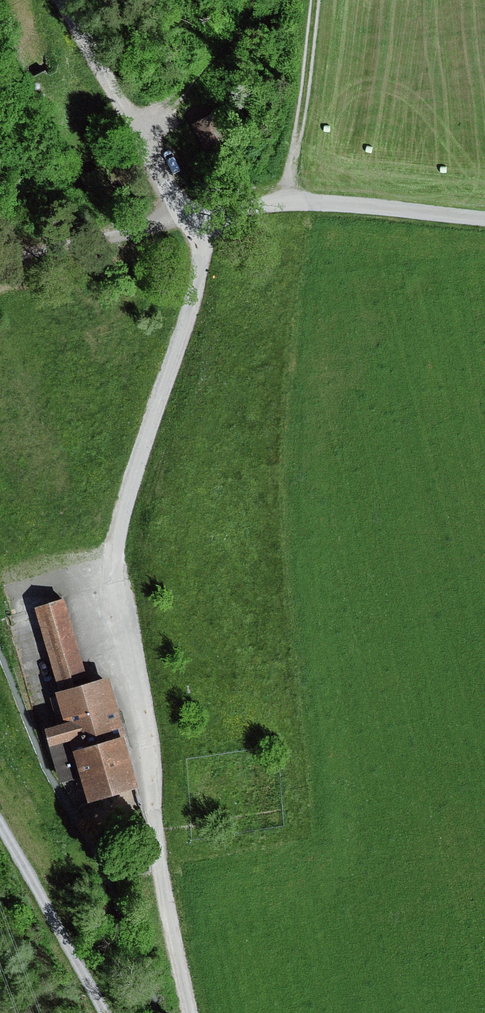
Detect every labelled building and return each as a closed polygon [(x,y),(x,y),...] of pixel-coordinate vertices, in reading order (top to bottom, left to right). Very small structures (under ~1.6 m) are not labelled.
[(68,725),(48,731),(63,779),(83,773),(90,796),(141,780),(108,675),(91,680),(65,596),(38,605),(64,689),(57,691),(68,725)]
